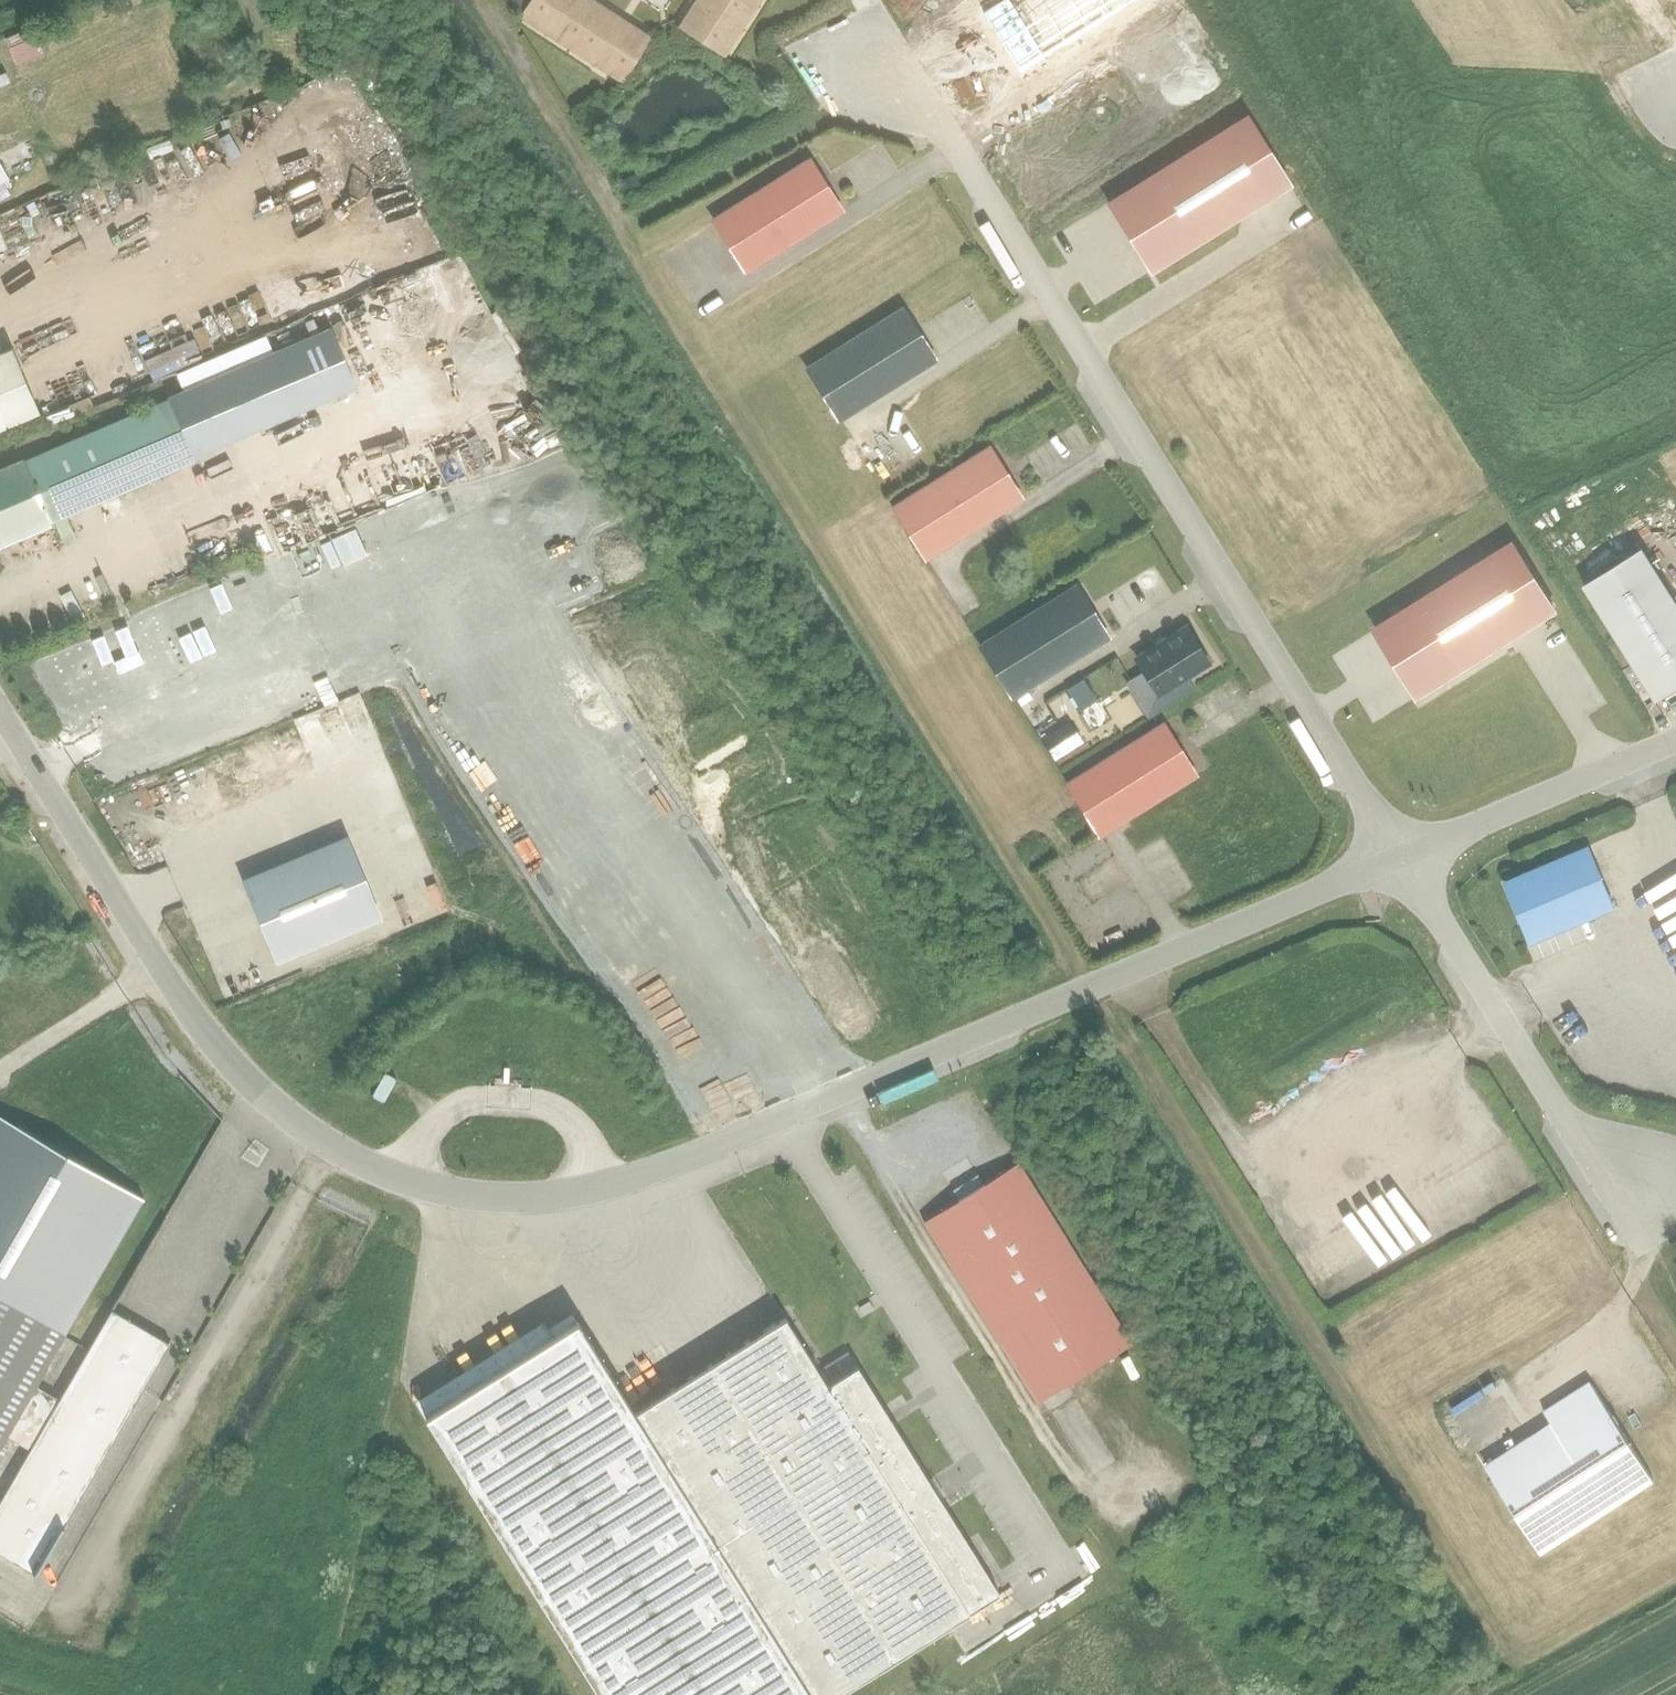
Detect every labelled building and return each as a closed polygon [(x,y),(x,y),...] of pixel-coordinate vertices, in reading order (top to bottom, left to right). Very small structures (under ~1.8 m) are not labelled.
[(616,80),(653,27),(609,0),(522,0),(513,13),(616,80)] [(676,22),(726,53),(762,0),(689,0),(676,22)] [(8,34),(19,62),(41,53),(30,25),(8,34)] [(12,81),(7,70),(0,73),(0,86),(12,81)] [(1247,107),(1106,194),(1151,265),(1291,178),(1247,107)] [(711,214),(747,271),(849,205),(813,153),(711,214)] [(12,179),(0,155),(0,185),(12,179)] [(30,236),(17,205),(0,212),(0,249),(30,236)] [(903,301),(803,363),(838,418),(939,355),(903,301)] [(331,322),(168,389),(192,447),(355,380),(331,322)] [(0,344),(0,420),(34,406),(8,341),(0,344)] [(196,455),(192,447),(168,389),(0,462),(0,541),(196,455)] [(989,435),(884,502),(920,558),(1027,493),(989,435)] [(1512,537),(1371,627),(1413,694),(1550,605),(1512,537)] [(1662,695),(1675,685),(1675,596),(1642,540),(1583,578),(1662,695)] [(1112,633),(1079,577),(974,639),(1011,692),(1112,633)] [(191,599),(160,612),(170,638),(202,625),(191,599)] [(1127,680),(1146,708),(1152,715),(1199,685),(1192,677),(1213,664),(1187,622),(1129,656),(1139,673),(1127,680)] [(1037,732),(1054,757),(1081,739),(1064,714),(1037,732)] [(1197,770),(1163,716),(1063,779),(1096,832),(1197,770)] [(355,835),(246,874),(280,957),(385,915),(355,835)] [(1491,881),(1516,943),(1602,908),(1576,846),(1491,881)] [(1669,932),(1675,928),(1675,896),(1656,907),(1669,932)] [(23,1456),(0,1495),(0,1555),(40,1578),(176,1344),(113,1308),(58,1401),(36,1388),(144,1204),(0,1121),(0,1443),(23,1456)] [(1490,1194),(1464,1162),(1452,1171),(1441,1157),(1407,1185),(1445,1232),(1490,1194)] [(1033,1407),(1127,1347),(1011,1166),(917,1226),(1033,1407)] [(602,1694),(841,1694),(1000,1596),(859,1370),(831,1387),(787,1317),(635,1412),(579,1322),(428,1415),(602,1694)] [(1472,1472),(1529,1558),(1643,1484),(1578,1385),(1536,1413),(1544,1425),(1472,1472)]
